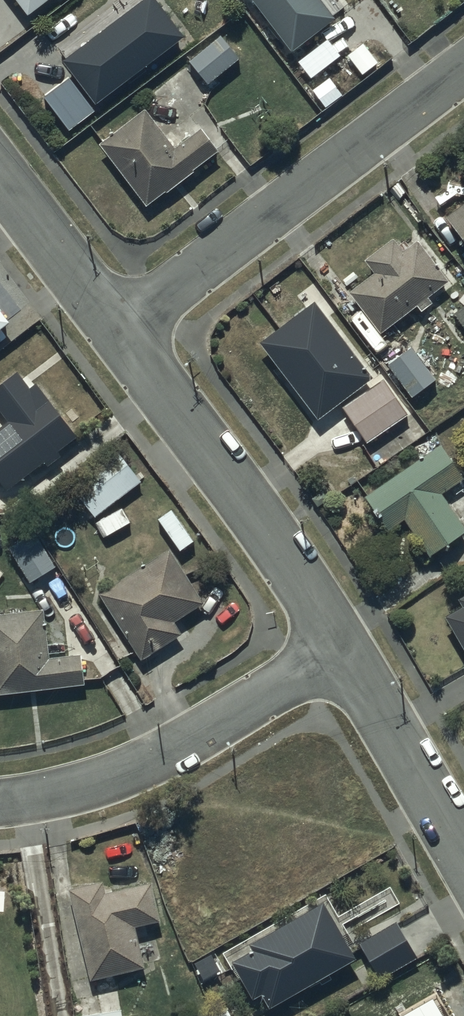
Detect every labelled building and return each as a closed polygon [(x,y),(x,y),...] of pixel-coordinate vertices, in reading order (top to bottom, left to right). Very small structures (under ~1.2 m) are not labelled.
[(29,20),(56,0),(15,0),(29,20)] [(64,67),(97,110),(184,41),(151,0),(149,0),(64,67)] [(319,0),(251,0),(294,54),(336,21),(319,0)] [(239,65),(221,42),(188,69),(207,92),(239,65)] [(159,106),(99,151),(147,213),(217,159),(200,137),(175,156),(158,134),(172,123),(159,106)] [(445,211),(463,235),(463,196),(445,211)] [(380,328),(416,300),(421,306),(432,297),(427,291),(447,275),(416,236),(410,241),(404,234),(397,240),(392,234),(364,256),(373,268),(348,288),(380,328)] [(371,372),(313,296),(260,337),(318,413),(371,372)] [(435,374),(412,343),(387,361),(410,392),(435,374)] [(0,378),(0,406),(8,418),(0,424),(0,479),(4,484),(77,433),(38,378),(30,384),(17,366),(0,378)] [(343,401),(366,437),(407,411),(383,375),(343,401)] [(440,439),(364,490),(387,525),(405,513),(430,549),(463,526),(463,522),(441,488),(463,473),(440,439)] [(95,513),(140,476),(115,444),(69,481),(95,513)] [(55,562),(33,527),(8,543),(29,577),(55,562)] [(145,559),(98,588),(140,655),(182,629),(174,618),(204,599),(170,543),(157,551),(154,546),(141,554),(145,559)] [(458,594),(462,600),(445,610),(463,644),(463,591),(458,594)] [(0,609),(0,689),(82,680),(78,649),(48,652),(43,604),(0,609)] [(101,877),(68,884),(89,974),(144,962),(134,922),(159,916),(150,877),(104,888),(101,877)] [(355,952),(323,895),(248,937),(252,945),(232,956),(252,992),(261,987),(269,1000),(355,952)] [(417,953),(395,917),(359,939),(381,975),(417,953)] [(434,998),(402,1015),(444,1015),(434,998)] [(79,1010),(80,1015),(123,1015),(121,1004),(79,1010)]
